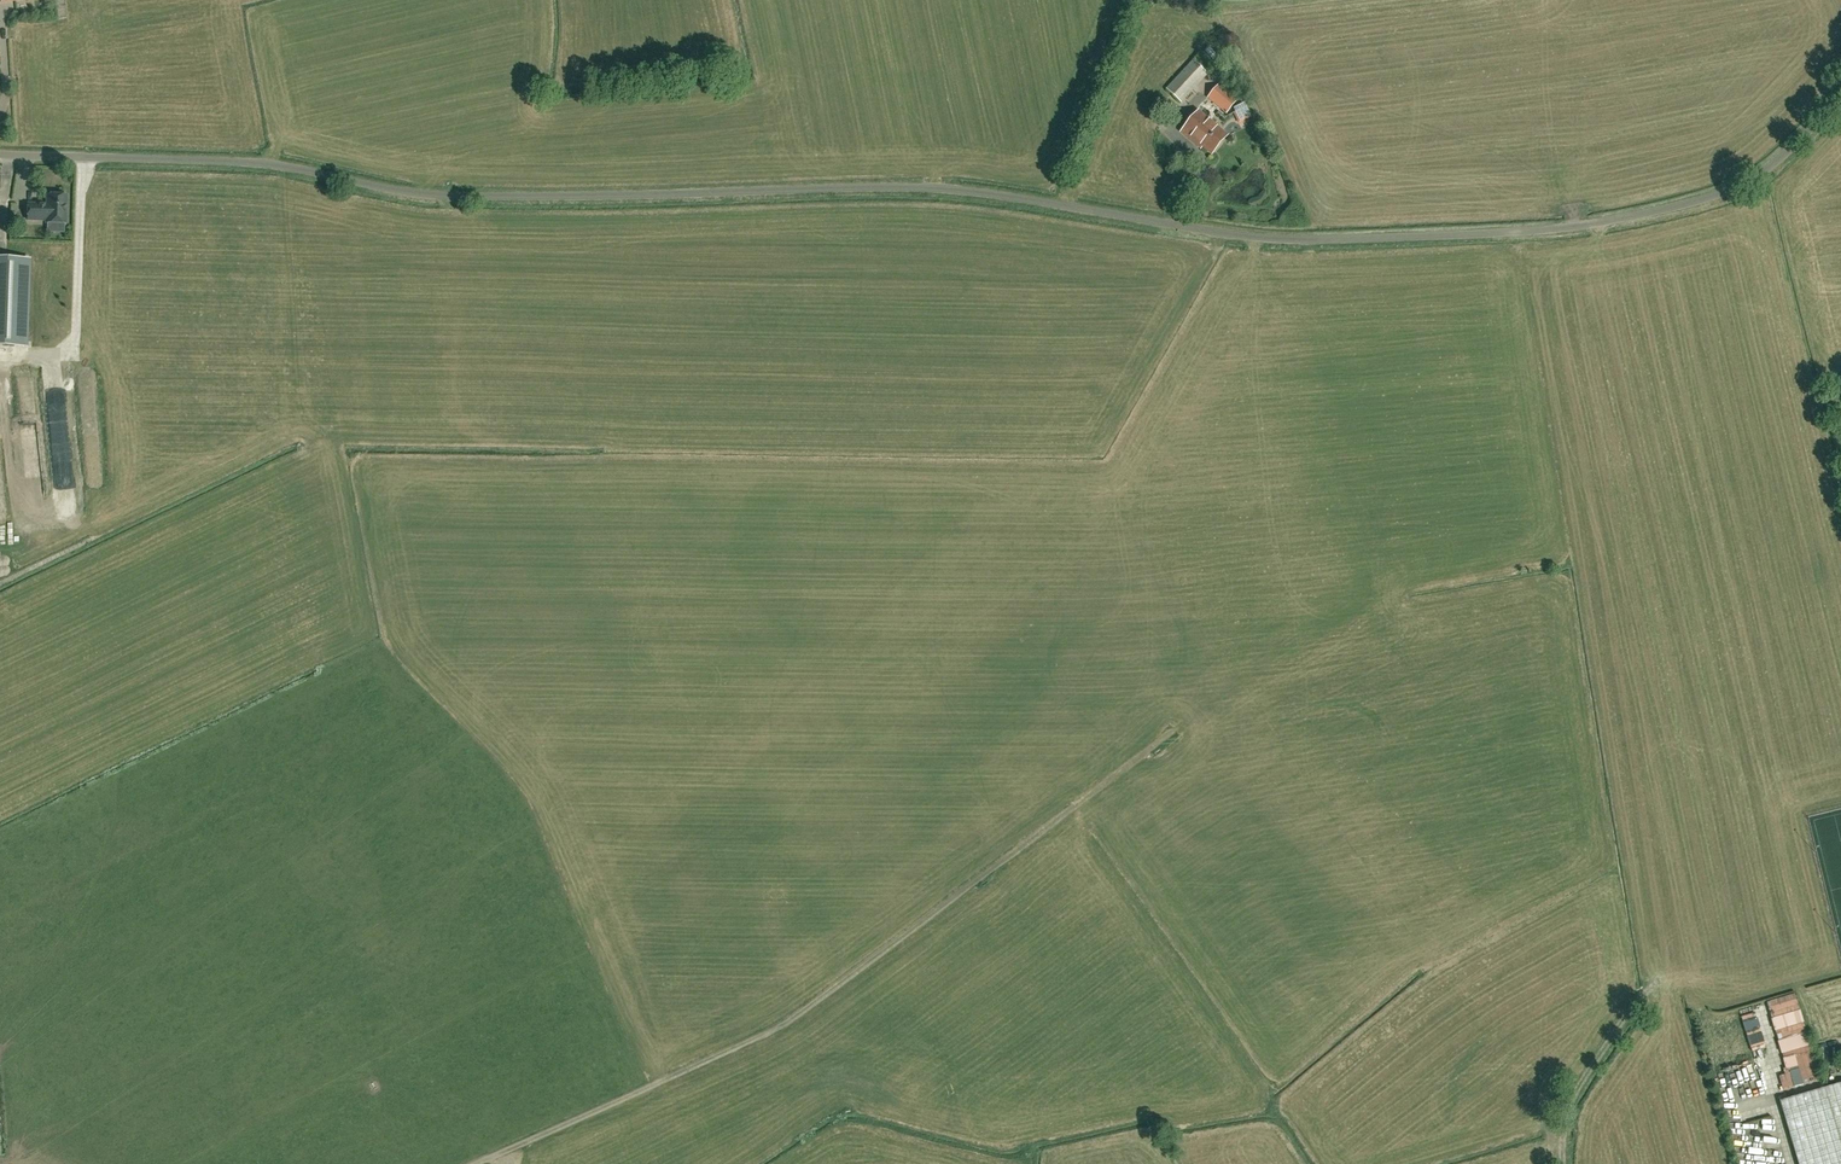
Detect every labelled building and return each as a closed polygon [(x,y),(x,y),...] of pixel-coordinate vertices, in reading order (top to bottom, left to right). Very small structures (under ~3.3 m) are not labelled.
[(1194,61),(1167,89),(1181,102),(1207,74),(1194,61)] [(1226,114),(1237,101),(1218,85),(1207,98),(1226,114)] [(1226,136),(1212,124),(1198,112),(1181,131),(1196,144),(1197,142),(1211,154),(1226,136)] [(46,224),(65,224),(66,197),(47,196),(47,205),(28,205),(27,221),(46,221),(46,224)] [(25,347),(29,261),(0,259),(0,346),(25,347)] [(29,454),(31,507),(48,506),(45,453),(29,454)] [(1813,1053),(1805,1055),(1810,1072),(1818,1070),(1813,1053)] [(1779,1102),(1798,1163),(1840,1163),(1840,1084),(1779,1102)] [(1762,1117),(1750,1118),(1751,1130),(1763,1129),(1762,1117)]
